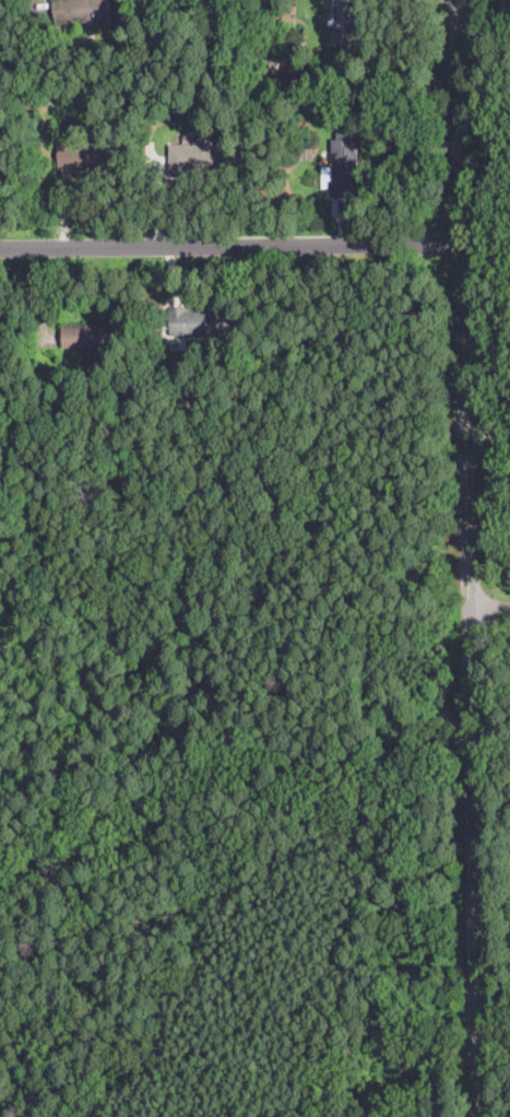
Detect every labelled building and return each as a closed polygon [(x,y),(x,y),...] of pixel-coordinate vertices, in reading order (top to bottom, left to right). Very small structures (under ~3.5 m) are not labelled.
[(73,2),(73,0),(118,0),(119,22),(119,26),(85,28),(84,24),(56,25),(55,3),(73,2)] [(334,24),(334,0),(355,0),(355,4),(355,24),(359,24),(359,44),(332,44),(332,24),(334,24)] [(294,27),(293,35),(285,33),(288,23),(295,24),(294,27)] [(270,69),(263,69),(263,61),(283,60),(287,60),(287,69),(270,69)] [(353,132),(353,140),(354,139),(354,146),(359,146),(359,175),(355,175),(355,183),(354,183),(354,198),(333,198),(333,195),(329,195),(329,188),(322,188),(322,166),(333,166),(332,139),(337,139),(337,129),(353,129),(353,132)] [(226,145),(232,145),(237,145),(237,171),(190,169),(190,173),(170,173),(170,144),(195,145),(195,141),(214,141),(214,144),(226,145)] [(300,161),(293,161),(293,142),(312,142),(312,161),(300,161)] [(59,166),(59,144),(116,144),(116,166),(59,166)] [(190,310),(190,311),(217,311),(217,309),(237,309),(237,334),(170,334),(170,309),(190,308),(190,310)] [(69,348),(63,348),(62,327),(123,326),(124,346),(69,348)] [(182,386),(182,396),(165,396),(165,386),(182,386)]
